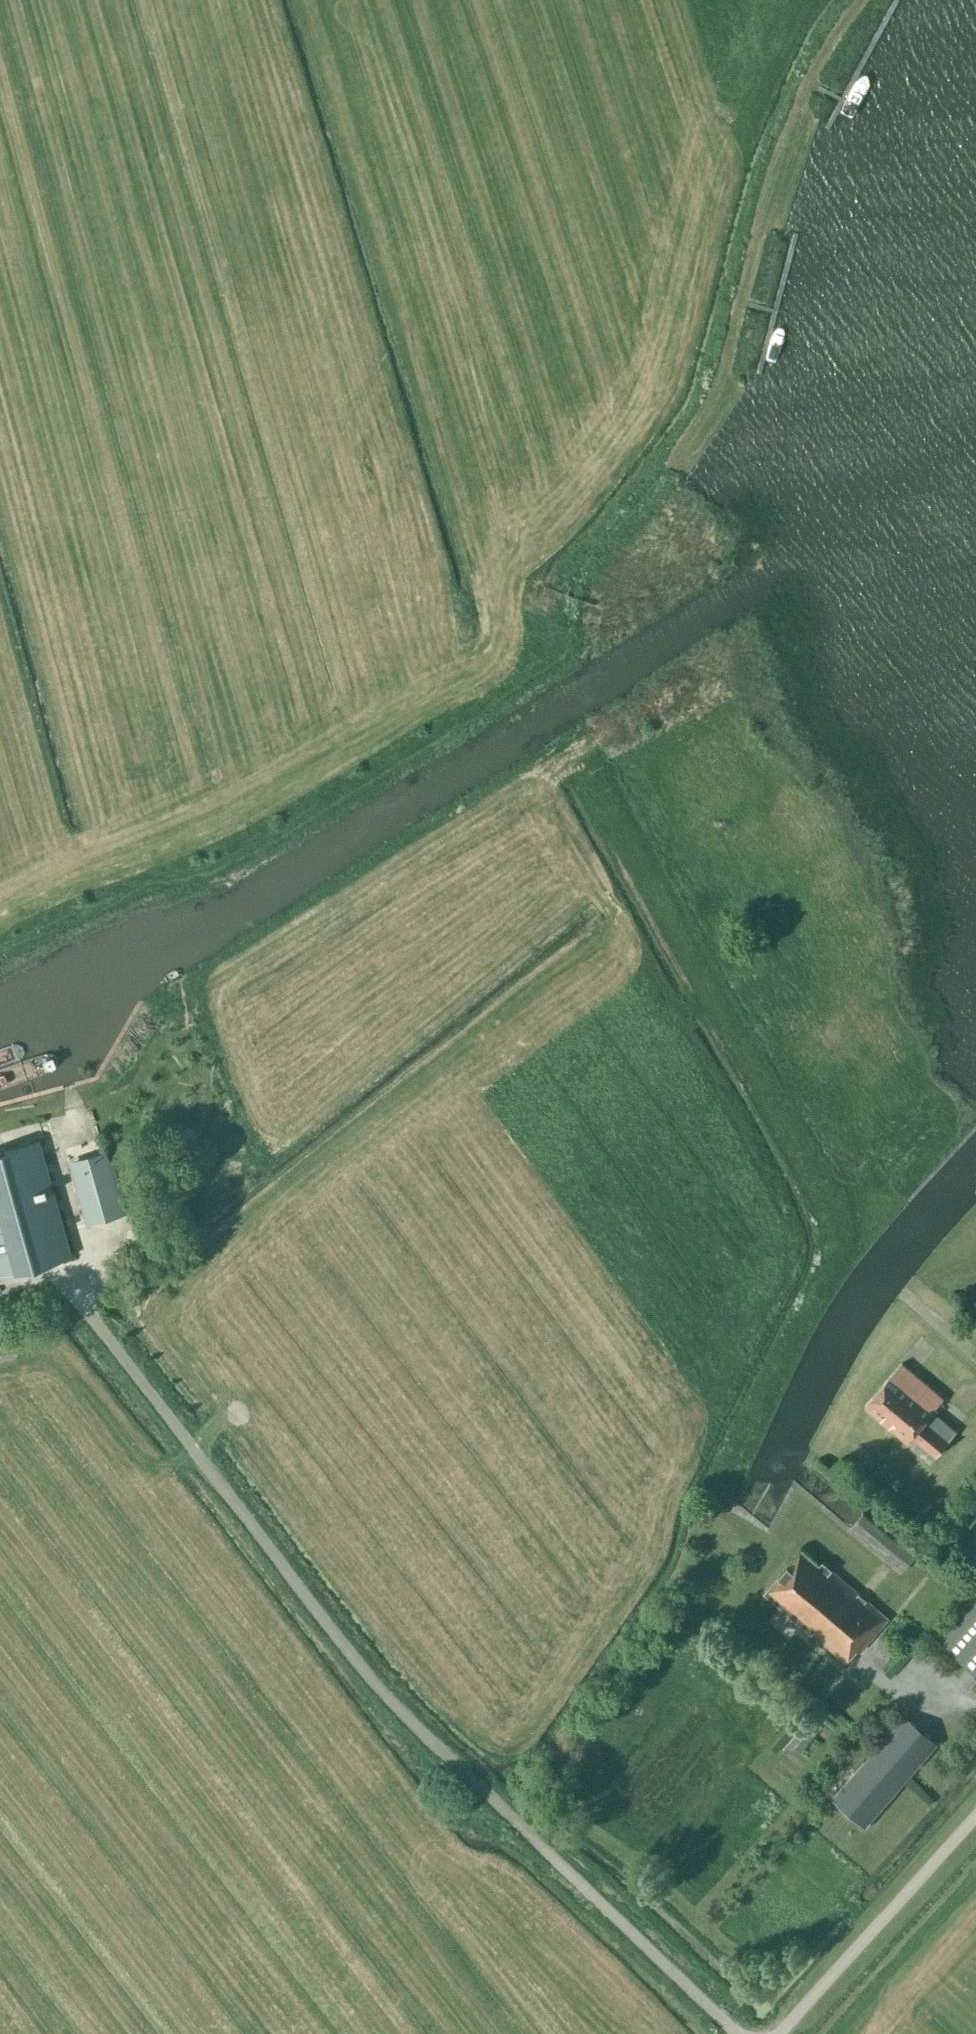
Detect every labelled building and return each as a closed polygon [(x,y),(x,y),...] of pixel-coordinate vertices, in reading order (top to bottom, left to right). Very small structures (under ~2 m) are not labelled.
[(70,1255),(37,1138),(0,1149),(0,1275),(70,1255)] [(122,1213),(106,1158),(71,1168),(86,1223),(122,1213)] [(865,1405),(868,1407),(907,1440),(912,1434),(936,1454),(948,1440),(947,1440),(956,1430),(932,1410),(943,1397),(901,1361),(865,1405)] [(916,1557),(863,1513),(851,1528),(904,1572),(916,1557)] [(768,1589),(779,1598),(790,1607),(787,1611),(796,1619),(796,1618),(846,1660),(857,1648),(859,1650),(887,1618),(803,1546),(768,1589)] [(937,1638),(975,1671),(975,1592),(937,1638)] [(864,1825),(936,1742),(905,1714),(832,1797),(864,1825)] [(805,1738),(812,1730),(805,1725),(798,1733),(805,1738)]
